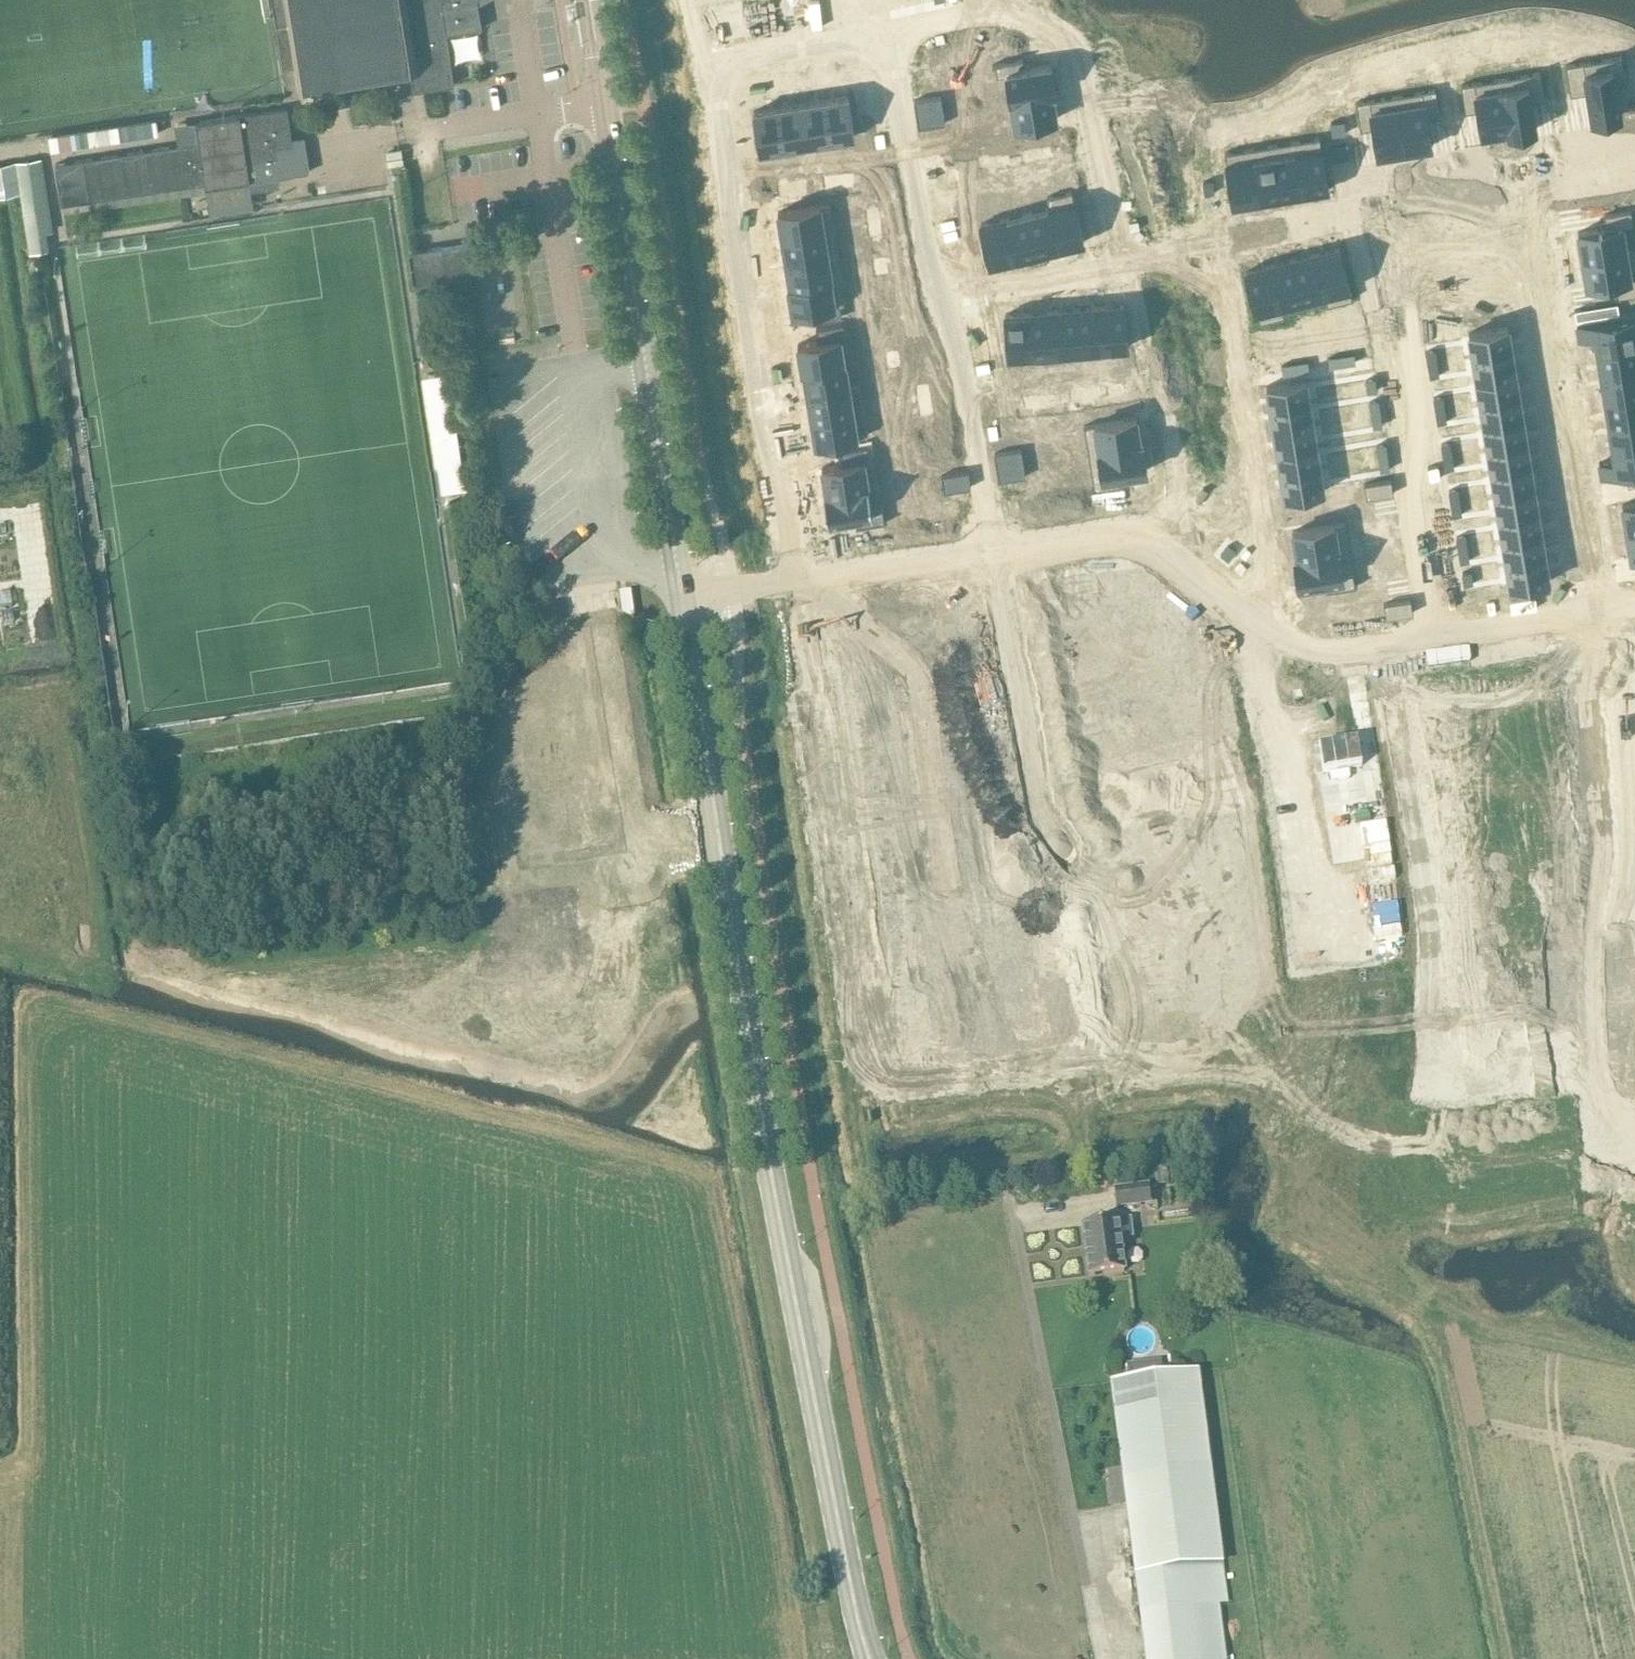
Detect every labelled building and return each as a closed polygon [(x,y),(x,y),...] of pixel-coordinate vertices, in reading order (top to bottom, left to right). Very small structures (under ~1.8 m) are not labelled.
[(477,0),(272,0),(276,25),(277,24),(287,23),(297,92),(300,91),(375,79),(389,77),(392,93),(393,93),(423,88),(431,87),(454,84),(446,33),(481,27),(480,20),(477,0)] [(1619,54),(1565,64),(1570,94),(1586,91),(1591,119),(1620,114),(1615,82),(1623,81),(1624,84),(1626,83),(1621,53),(1619,53),(1619,54)] [(1022,57),(992,62),(992,64),(995,63),(997,73),(1005,72),(1010,97),(1055,90),(1050,63),(1021,67),(1019,59),(1022,58),(1022,57)] [(1539,71),(1500,77),(1508,129),(1509,129),(1510,132),(1535,128),(1531,100),(1544,98),(1539,71)] [(1500,77),(1460,84),(1464,111),(1477,109),(1479,120),(1481,134),(1508,129),(1500,77)] [(1435,88),(1395,94),(1404,149),(1431,145),(1427,117),(1439,115),(1435,88)] [(1055,90),(1010,97),(1014,123),(1056,117),(1052,91),(1055,91),(1055,90)] [(1395,94),(1356,101),(1360,128),(1372,126),(1377,153),(1404,149),(1395,94)] [(848,95),(824,99),(830,138),(854,134),(848,95)] [(940,95),(913,99),(916,112),(943,108),(940,95)] [(824,99),(800,102),(807,142),(830,138),(824,99)] [(800,102),(777,106),(784,146),(807,142),(800,102)] [(777,106),(753,110),(759,150),(784,146),(777,106)] [(83,159),(55,163),(61,204),(88,200),(205,183),(205,187),(206,189),(209,212),(253,206),(253,203),(251,190),(273,187),(280,186),(280,185),(278,176),(310,171),(304,135),(292,137),(287,107),(240,115),(196,120),(199,142),(178,145),(172,146),(83,159)] [(943,108),(916,112),(918,126),(945,122),(943,108)] [(383,123),(393,121),(391,112),(382,114),(383,123)] [(1343,114),(1329,117),(1331,131),(1345,128),(1343,114)] [(49,133),(50,143),(50,144),(51,149),(159,133),(158,126),(156,117),(149,118),(141,119),(49,133)] [(1319,135),(1295,139),(1303,192),(1327,188),(1319,135)] [(1295,139),(1272,143),(1280,195),(1303,192),(1295,139)] [(1347,142),(1338,143),(1340,156),(1349,154),(1347,142)] [(1272,143),(1248,147),(1257,199),(1280,195),(1272,143)] [(1338,143),(1330,144),(1332,157),(1340,156),(1338,143)] [(400,147),(387,149),(389,162),(402,159),(400,147)] [(1050,147),(1037,149),(1038,158),(1052,156),(1050,147)] [(1248,147),(1224,151),(1233,203),(1257,199),(1248,147)] [(1037,149),(1024,151),(1026,160),(1038,158),(1037,149)] [(1004,155),(991,157),(992,165),(1005,163),(1004,155)] [(991,157),(978,159),(979,167),(992,165),(991,157)] [(1,194),(7,193),(15,192),(20,191),(15,165),(15,161),(10,162),(0,164),(0,195),(1,194)] [(27,236),(52,232),(40,161),(15,165),(20,191),(27,236)] [(849,174),(836,176),(837,184),(850,182),(849,174)] [(836,176),(823,178),(825,186),(837,184),(836,176)] [(1203,180),(1204,185),(1205,192),(1213,191),(1211,178),(1203,180)] [(803,181),(790,183),(791,192),(804,190),(803,181)] [(790,183),(777,185),(778,194),(791,192),(790,183)] [(1071,189),(1047,195),(1059,246),(1083,241),(1071,189)] [(1042,207),(1027,210),(1037,252),(1059,246),(1047,195),(1040,197),(1042,207)] [(830,202),(778,210),(782,236),(834,228),(830,202)] [(875,208),(866,209),(868,222),(877,221),(875,208)] [(1577,230),(1581,257),(1634,249),(1634,247),(1626,249),(1622,224),(1632,223),(1630,209),(1603,213),(1605,226),(1577,230)] [(1027,210),(1004,216),(1014,257),(1037,252),(1027,210)] [(1004,216),(980,221),(990,263),(1014,257),(1004,216)] [(877,221),(868,222),(871,235),(879,234),(877,221)] [(834,228),(782,236),(786,260),(838,252),(834,228)] [(410,248),(414,280),(478,270),(473,239),(410,248)] [(1338,246),(1315,252),(1328,303),(1351,297),(1338,246)] [(1581,257),(1585,284),(1614,279),(1616,295),(1634,292),(1634,249),(1581,257)] [(838,252),(786,260),(790,284),(788,285),(842,276),(838,252)] [(1315,252),(1292,257),(1302,299),(1324,293),(1326,303),(1328,303),(1315,252)] [(883,256),(874,258),(876,271),(885,269),(883,256)] [(842,276),(788,285),(792,311),(812,308),(814,320),(841,316),(839,303),(844,302),(840,278),(842,277),(842,276)] [(1617,302),(1606,303),(1608,313),(1618,311),(1617,302)] [(1124,303),(1099,305),(1103,347),(1127,346),(1124,303)] [(1606,303),(1595,305),(1597,315),(1608,313),(1606,303)] [(1099,305),(1076,307),(1079,349),(1103,347),(1099,305)] [(1595,305),(1585,307),(1586,316),(1597,315),(1595,305)] [(1076,307),(1053,309),(1056,351),(1079,349),(1076,307)] [(1585,307),(1574,308),(1576,318),(1586,316),(1585,307)] [(1053,309),(1029,311),(1032,353),(1056,351),(1053,309)] [(1029,311),(1004,313),(1008,355),(1032,353),(1029,311)] [(1576,325),(1579,339),(1594,337),(1595,348),(1634,342),(1634,316),(1576,325)] [(818,340),(797,343),(801,368),(848,361),(842,322),(815,326),(818,340)] [(1507,324),(1468,331),(1472,355),(1511,349),(1507,324)] [(1595,348),(1599,373),(1634,367),(1634,342),(1595,348)] [(1434,348),(1426,349),(1428,362),(1436,361),(1434,348)] [(1511,349),(1472,355),(1476,378),(1515,372),(1511,349)] [(1354,352),(1341,354),(1342,363),(1355,360),(1354,352)] [(898,353),(890,354),(892,367),(901,366),(898,353)] [(1341,354),(1328,356),(1329,365),(1342,363),(1341,354)] [(1307,359),(1294,361),(1295,370),(1308,368),(1307,359)] [(848,361),(801,368),(801,369),(803,369),(807,392),(859,384),(859,383),(849,384),(845,362),(849,362),(848,361)] [(1294,361),(1281,363),(1282,372),(1295,370),(1294,361)] [(1428,362),(1430,375),(1438,374),(1436,361),(1428,362)] [(1599,373),(1603,397),(1634,392),(1634,367),(1599,373)] [(1515,372),(1476,378),(1479,401),(1519,395),(1515,372)] [(1374,376),(1365,378),(1367,390),(1376,389),(1374,376)] [(1266,383),(1266,384),(1270,407),(1309,400),(1305,377),(1301,377),(1266,383)] [(1119,383),(1106,386),(1107,394),(1120,392),(1119,383)] [(859,384),(807,392),(811,417),(863,408),(859,384)] [(927,385),(918,386),(920,399),(929,398),(927,385)] [(1095,387),(1082,389),(1084,398),(1097,396),(1095,387)] [(1082,389),(1069,391),(1071,400),(1084,398),(1082,389)] [(1603,397),(1607,422),(1634,417),(1634,392),(1603,397)] [(1433,396),(1435,408),(1444,407),(1442,394),(1433,396)] [(1049,395),(1036,397),(1037,405),(1050,403),(1049,395)] [(1519,395),(1479,401),(1483,424),(1523,418),(1519,395)] [(1036,397),(1023,399),(1025,407),(1037,405),(1036,397)] [(929,398),(920,399),(922,412),(931,411),(931,410),(929,398)] [(1378,398),(1369,399),(1371,413),(1380,411),(1378,398)] [(1309,400),(1270,407),(1273,428),(1313,422),(1309,400)] [(1435,408),(1437,421),(1446,420),(1444,407),(1435,408)] [(863,408),(811,417),(815,443),(867,434),(863,408)] [(1380,411),(1371,413),(1373,425),(1382,424),(1380,411)] [(1136,415),(1085,424),(1090,450),(1142,442),(1142,441),(1140,441),(1136,415)] [(1607,422),(1611,446),(1634,442),(1634,417),(1607,422)] [(1523,418),(1483,424),(1487,448),(1526,441),(1523,418)] [(926,421),(906,424),(907,434),(928,431),(926,421)] [(1313,422),(1273,428),(1277,450),(1316,444),(1313,422)] [(1441,442),(1443,455),(1451,453),(1449,441),(1441,442)] [(1526,441),(1487,448),(1491,471),(1530,464),(1526,441)] [(1142,442),(1090,450),(1095,486),(1093,486),(1093,488),(1122,483),(1122,481),(1119,482),(1117,473),(1147,469),(1142,442)] [(1385,442),(1376,443),(1378,456),(1387,455),(1385,442)] [(1598,460),(1600,474),(1634,468),(1634,442),(1611,446),(1613,458),(1598,460)] [(1316,444),(1277,450),(1280,472),(1320,466),(1316,444)] [(842,462),(822,465),(826,491),(823,492),(823,493),(878,484),(874,457),(869,458),(867,445),(840,450),(842,462)] [(1021,448),(994,452),(996,466),(1023,461),(1021,448)] [(966,450),(939,454),(942,473),(956,471),(968,469),(969,469),(966,450)] [(1443,455),(1445,468),(1454,466),(1451,453),(1443,455)] [(1387,455),(1378,456),(1380,469),(1389,468),(1387,455)] [(1023,461),(996,466),(998,479),(1025,475),(1023,461)] [(1530,464),(1491,471),(1494,494),(1534,487),(1530,464)] [(1320,466),(1280,472),(1284,495),(1323,489),(1320,466)] [(956,471),(941,474),(944,490),(971,486),(968,469),(956,471)] [(1391,478),(1364,482),(1366,496),(1393,492),(1391,478)] [(878,484),(823,493),(828,520),(857,515),(859,523),(856,524),(856,526),(887,521),(886,519),(884,519),(878,484)] [(1448,488),(1450,501),(1459,500),(1457,487),(1448,488)] [(1534,487),(1494,494),(1498,517),(1538,511),(1534,487)] [(1461,513),(1459,500),(1450,501),(1452,514),(1461,513)] [(1621,503),(1626,529),(1634,528),(1634,500),(1621,503)] [(1538,511),(1498,517),(1502,540),(1541,534),(1538,511)] [(1344,520),(1292,529),(1296,554),(1292,555),(1293,556),(1349,547),(1344,520)] [(1626,529),(1630,556),(1634,555),(1634,528),(1626,529)] [(1456,534),(1458,547),(1467,546),(1464,533),(1456,534)] [(1541,534),(1502,540),(1506,563),(1545,557),(1541,534)] [(1458,547),(1460,560),(1469,559),(1467,546),(1458,547)] [(1349,547),(1293,556),(1297,583),(1328,578),(1329,587),(1326,587),(1326,589),(1357,584),(1357,582),(1354,582),(1353,573),(1349,547)] [(1545,557),(1506,563),(1509,587),(1549,581),(1545,557)] [(1462,570),(1464,583),(1472,582),(1470,569),(1462,570)] [(1130,576),(1114,578),(1121,618),(1137,616),(1130,576)] [(1114,578),(1099,581),(1105,621),(1121,618),(1114,578)] [(1099,581),(1083,583),(1090,623),(1105,621),(1099,581)] [(1083,583),(1068,586),(1074,626),(1090,623),(1083,583)] [(1068,586),(1051,588),(1058,629),(1074,626),(1068,586)] [(631,594),(619,595),(623,620),(634,618),(631,594)] [(1410,597),(1383,602),(1385,615),(1412,611),(1410,597)] [(876,635),(847,640),(852,667),(906,658),(900,621),(875,625),(876,635)] [(1149,648),(1136,650),(1137,659),(1151,657),(1149,648)] [(1118,649),(1110,651),(1112,664),(1121,662),(1118,649)] [(1110,651),(1101,652),(1103,665),(1112,664),(1110,651)] [(1088,654),(1079,656),(1081,669),(1090,667),(1088,654)] [(1079,656),(1070,657),(1072,670),(1081,669),(1079,656)] [(906,658),(852,667),(852,668),(854,667),(859,693),(879,690),(881,703),(908,698),(906,685),(911,685),(906,658)] [(1150,658),(1137,660),(1139,669),(1152,667),(1150,658)] [(1152,667),(1139,669),(1140,677),(1153,675),(1152,667)] [(1105,674),(1092,676),(1093,685),(1106,683),(1105,674)] [(1092,676),(1079,679),(1080,687),(1093,685),(1092,676)] [(1190,689),(1160,698),(1176,749),(1206,740),(1190,689)] [(1160,698),(1131,707),(1147,758),(1176,749),(1160,698)] [(1104,715),(1103,716),(1119,767),(1147,758),(1131,707),(1130,707),(1134,717),(1107,725),(1104,715)] [(913,716),(861,725),(865,750),(917,742),(913,716)] [(1074,725),(1073,725),(1089,776),(1090,776),(1119,767),(1103,716),(1074,725)] [(980,718),(967,720),(969,733),(982,731),(980,718)] [(917,742),(865,750),(869,775),(921,766),(917,742)] [(984,743),(975,744),(977,757),(986,756),(984,743)] [(986,756),(977,757),(979,770),(988,769),(986,756)] [(921,766),(869,775),(873,798),(871,799),(925,791),(921,766)] [(925,791),(871,799),(876,825),(895,821),(898,834),(925,830),(919,793),(925,792),(925,791)] [(1232,812),(1201,815),(1206,869),(1237,866),(1232,812)] [(1201,815),(1171,818),(1176,872),(1206,869),(1201,815)] [(565,817),(555,818),(558,834),(568,832),(565,817)] [(1171,818),(1141,821),(1146,875),(1176,872),(1171,818)] [(1141,821),(1110,824),(1116,878),(1146,875),(1141,821)] [(998,864),(995,865),(997,878),(1001,877),(1005,876),(1003,863),(998,864)] [(1209,893),(1196,895),(1198,908),(1211,906),(1209,893)] [(1031,896),(1022,897),(1024,910),(1033,909),(1031,896)] [(943,898),(891,907),(895,931),(947,923),(943,898)] [(1157,901),(1149,902),(1151,915),(1159,914),(1157,901)] [(1228,901),(1215,903),(1216,912),(1229,910),(1228,901)] [(1149,902),(1140,903),(1142,916),(1151,915),(1149,902)] [(1033,909),(1024,910),(1027,927),(1035,926),(1033,909)] [(1229,911),(1216,913),(1218,922),(1231,920),(1229,911)] [(1201,915),(1193,916),(1195,929),(1203,928),(1201,915)] [(1193,916),(1184,918),(1186,931),(1195,929),(1193,916)] [(1170,920),(1161,921),(1163,934),(1172,933),(1170,920)] [(1161,921),(1152,923),(1154,936),(1163,934),(1161,921)] [(927,984),(907,988),(911,1013),(908,1014),(908,1015),(963,1006),(959,979),(954,980),(951,963),(924,968),(927,984)] [(963,1006),(908,1015),(912,1042),(941,1037),(943,1047),(969,1043),(963,1006)] [(1166,1168),(1154,1170),(1156,1186),(1169,1184),(1166,1168)] [(1115,1209),(1151,1205),(1149,1187),(1113,1192),(1115,1209)] [(1089,1277),(1126,1272),(1122,1241),(1134,1239),(1131,1220),(1082,1226),(1089,1277)] [(1198,1370),(1109,1382),(1121,1471),(1109,1472),(1113,1499),(1113,1505),(1124,1504),(1144,1658),(1226,1658),(1220,1606),(1228,1605),(1198,1370)]
